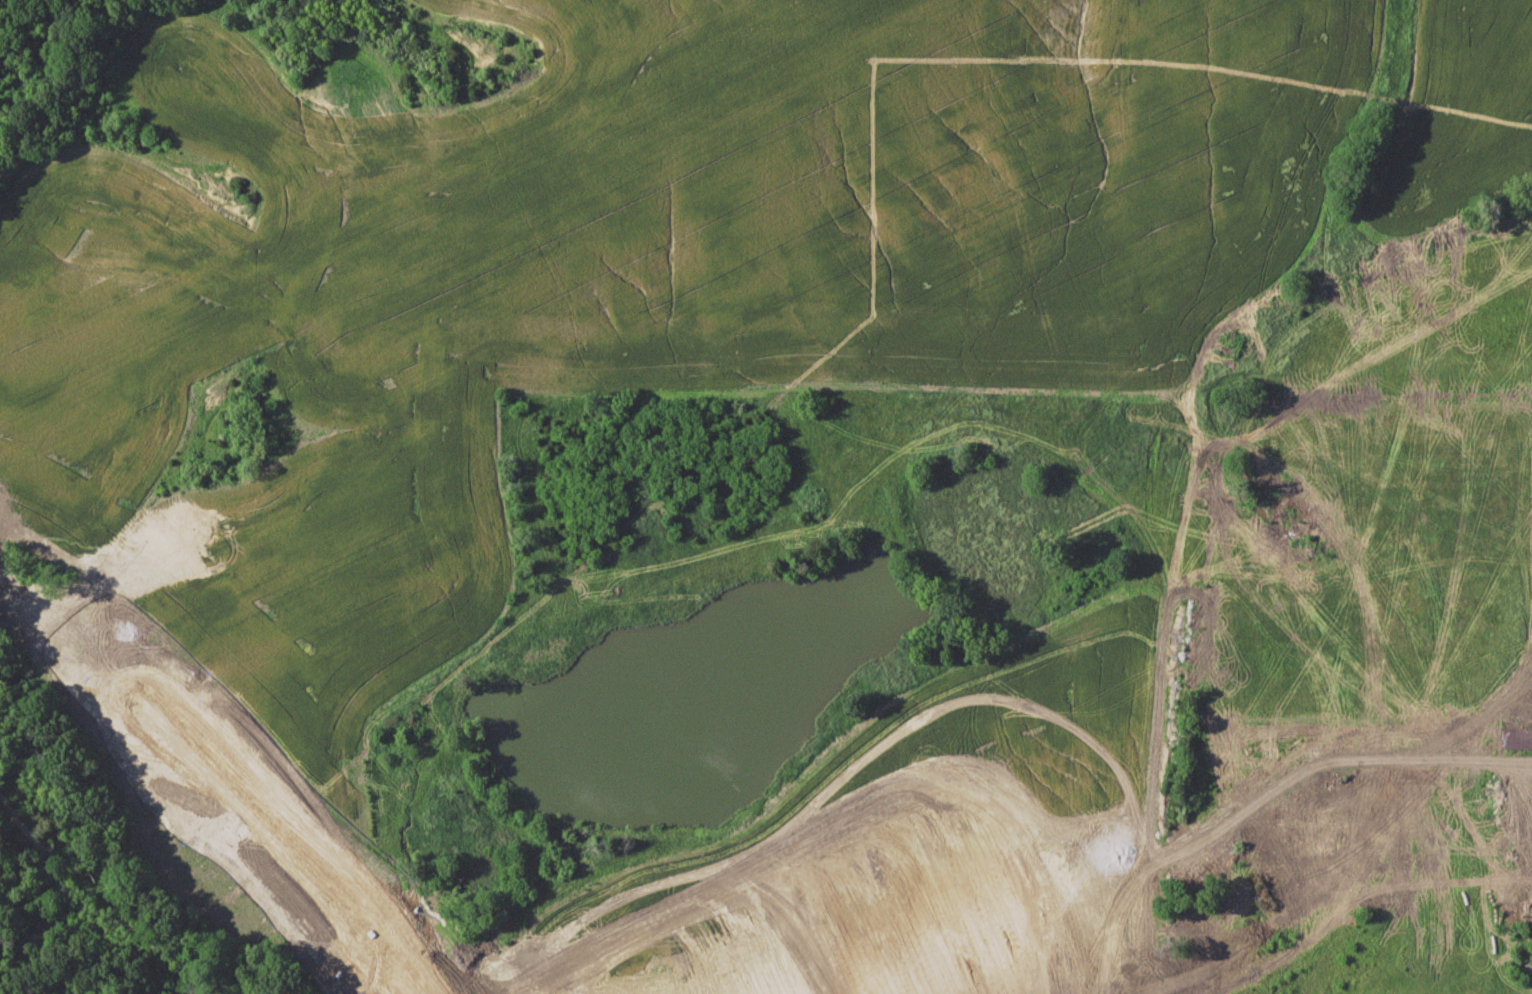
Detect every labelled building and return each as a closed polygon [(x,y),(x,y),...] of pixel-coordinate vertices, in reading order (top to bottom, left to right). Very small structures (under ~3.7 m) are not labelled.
[(1505,748),(1531,749),(1531,727),(1503,726),(1505,748)]
